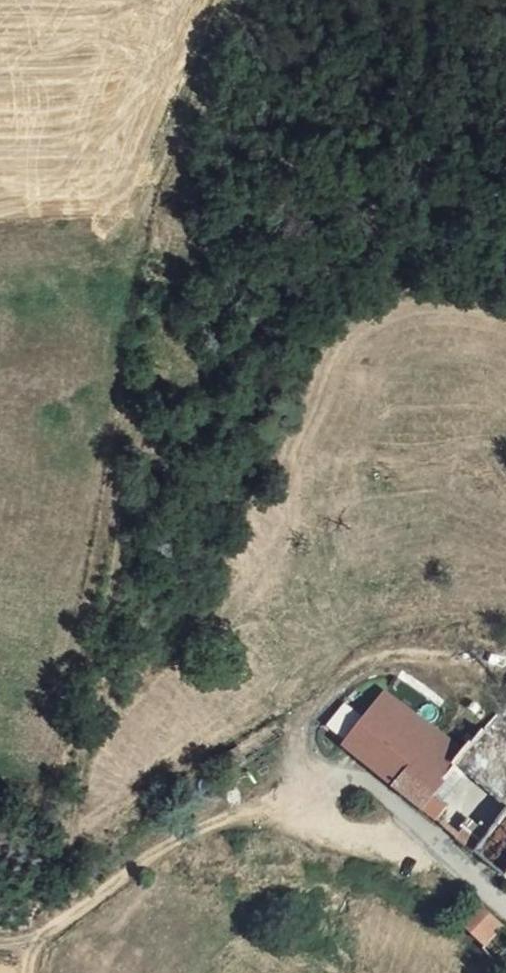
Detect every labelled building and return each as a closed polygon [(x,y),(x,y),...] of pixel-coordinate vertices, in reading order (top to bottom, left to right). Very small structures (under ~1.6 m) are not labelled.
[(458,738),(377,687),(334,732),(372,759),(367,768),(387,779),(405,791),(421,806),(425,809),(439,790),(427,780),(446,753),(458,738)] [(499,795),(505,785),(505,742),(475,716),(458,738),(446,753),(499,795)] [(499,795),(466,838),(496,862),(505,853),(505,854),(505,785),(499,795)] [(479,911),(459,931),(501,972),(505,972),(505,939),(479,911)]
